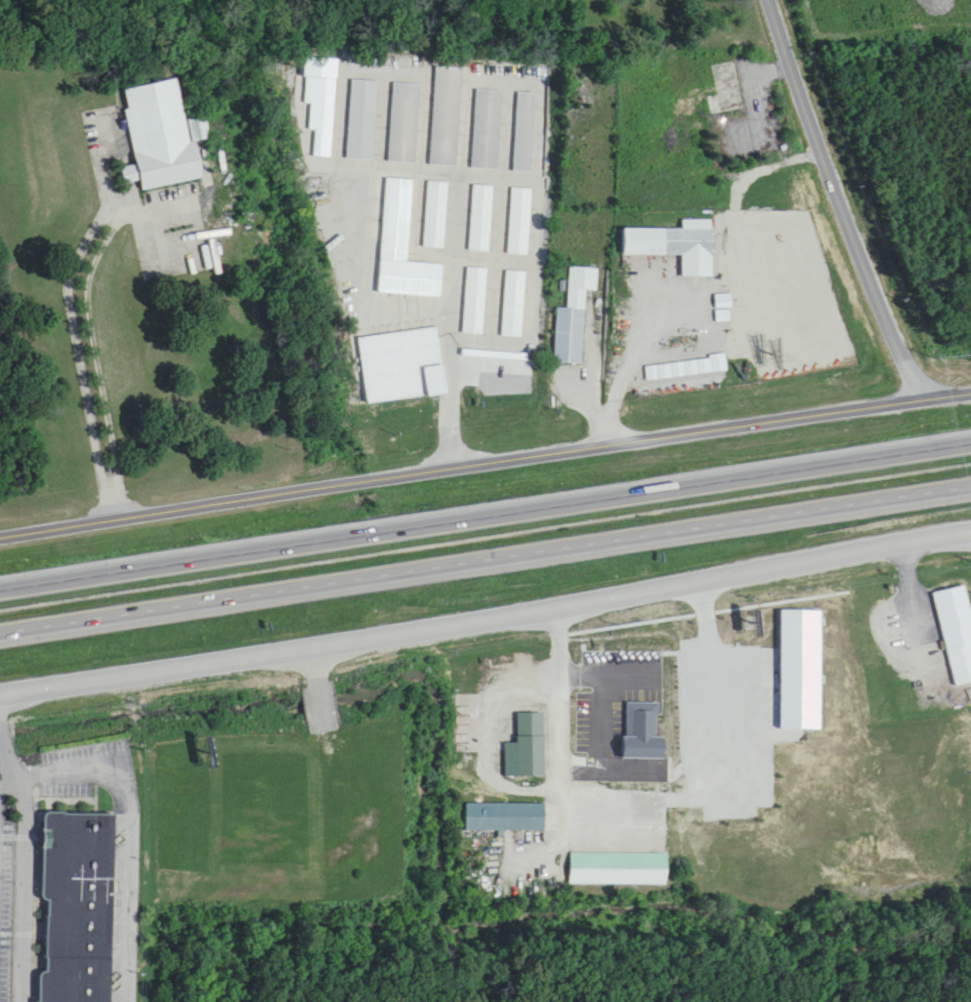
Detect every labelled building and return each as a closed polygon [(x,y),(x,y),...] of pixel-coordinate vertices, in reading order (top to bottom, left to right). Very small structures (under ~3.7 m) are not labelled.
[(747,110),(739,62),(713,67),(718,97),(709,98),(712,116),(747,110)] [(457,168),(464,69),(437,67),(431,167),(457,168)] [(196,181),(178,80),(123,90),(137,166),(122,169),(125,184),(140,181),(141,191),(196,181)] [(379,82),(352,81),(347,160),(374,162),(379,82)] [(416,165),(421,86),(394,84),(389,163),(416,165)] [(473,170),(500,171),(505,92),(478,90),(473,170)] [(516,173),(532,174),(537,94),(521,93),(516,173)] [(188,122),(192,142),(203,139),(199,119),(188,122)] [(424,249),(445,251),(450,184),(429,182),(424,249)] [(494,187),(474,186),(471,253),(491,255),(494,187)] [(534,190),(514,189),(509,256),(530,258),(534,190)] [(683,230),(624,230),(624,256),(682,256),(682,278),(712,278),(712,221),(683,221),(683,230)] [(464,336),(484,337),(488,270),(467,269),(464,336)] [(569,310),(558,310),(555,365),(583,366),(587,293),(598,293),(599,270),(571,269),(569,310)] [(527,273),(507,272),(504,339),(524,340),(527,273)] [(532,355),(495,354),(494,371),(531,371),(532,355)] [(645,367),(647,383),(728,374),(726,358),(645,367)] [(956,688),(970,685),(970,614),(965,587),(936,594),(956,688)] [(517,778),(544,778),(544,715),(517,715),(517,778)] [(545,806),(466,806),(466,832),(545,832),(545,806)] [(112,816),(111,1001),(41,1001),(41,974),(48,974),(49,899),(43,899),(43,816),(112,816)] [(571,886),(668,886),(668,856),(571,856),(571,886)]
